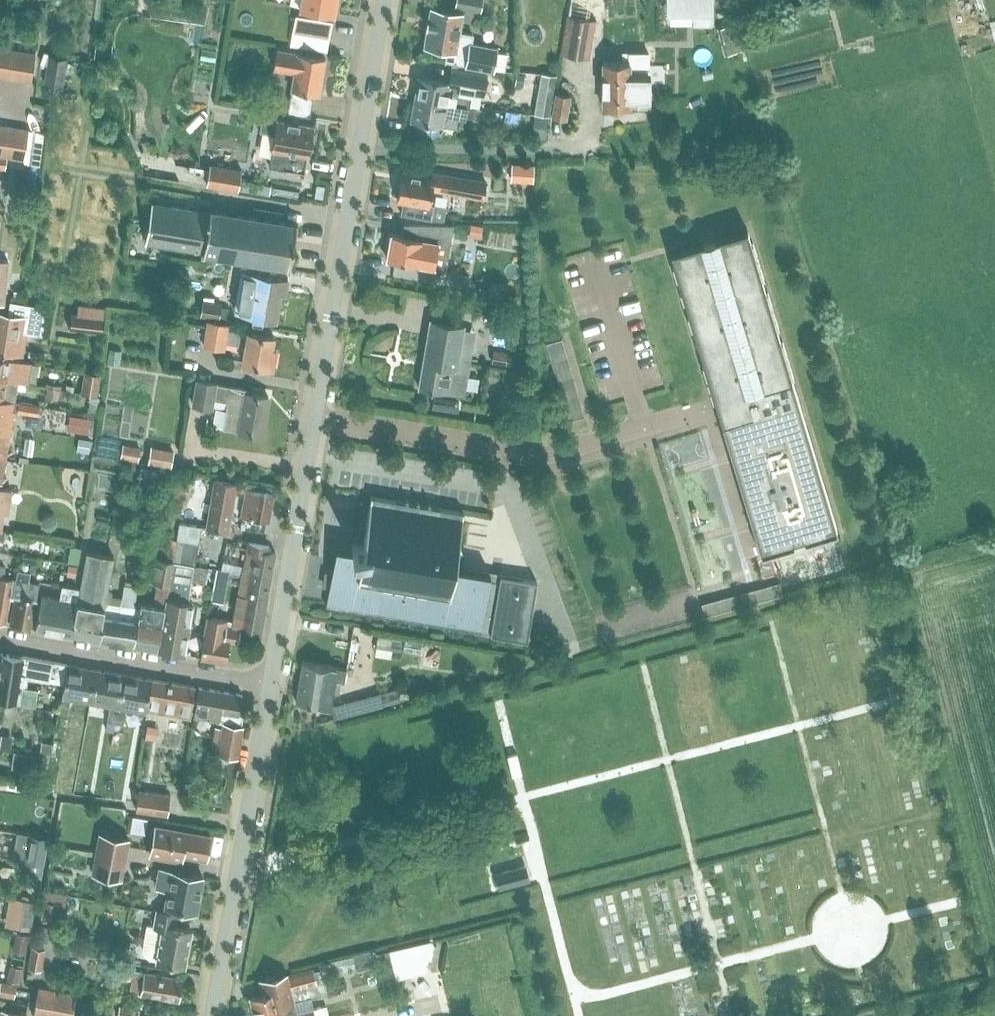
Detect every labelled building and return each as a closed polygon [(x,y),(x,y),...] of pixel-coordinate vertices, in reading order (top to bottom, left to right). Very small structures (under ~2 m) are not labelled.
[(294,43),(328,48),(334,12),(336,0),(301,0),(294,43)] [(455,5),(481,10),(483,0),(456,0),(455,5)] [(668,13),(693,14),(693,24),(711,24),(711,14),(712,14),(713,0),(668,0),(668,13)] [(430,7),(423,43),(446,47),(444,59),(465,63),(465,64),(493,68),(505,70),(508,52),(496,50),(497,45),(471,41),(472,32),(459,30),(462,12),(430,7)] [(560,53),(590,59),(597,19),(568,14),(560,53)] [(723,48),(740,43),(734,22),(717,27),(723,48)] [(9,48),(0,47),(0,75),(5,76),(9,48)] [(18,78),(22,50),(9,48),(5,76),(18,78)] [(292,88),(287,110),(309,114),(313,91),(319,92),(325,56),(277,48),(275,63),(295,66),(291,88),(292,88)] [(35,52),(22,50),(18,78),(31,80),(35,52)] [(628,60),(602,60),(603,105),(629,105),(629,102),(648,102),(648,87),(648,64),(648,51),(628,51),(628,60)] [(49,54),(45,82),(62,85),(66,56),(49,54)] [(418,75),(414,96),(468,104),(470,92),(483,94),(487,74),(451,67),(448,80),(418,75)] [(539,72),(534,111),(549,113),(554,74),(539,72)] [(556,90),(552,116),(566,118),(570,92),(556,90)] [(468,105),(468,104),(414,96),(410,118),(442,124),(443,114),(452,115),(453,113),(464,115),(466,105),(468,105)] [(475,108),(474,116),(490,119),(492,110),(475,108)] [(272,147),(269,164),(304,170),(307,153),(308,153),(314,124),(277,117),(277,118),(262,115),(260,128),(274,130),(272,147)] [(537,116),(535,135),(546,136),(548,118),(537,116)] [(16,126),(4,124),(0,150),(0,154),(12,156),(16,126)] [(24,158),(29,128),(16,126),(12,156),(24,158)] [(785,142),(777,144),(780,154),(787,152),(785,142)] [(238,188),(242,168),(210,162),(206,183),(238,188)] [(513,163),(513,179),(533,180),(534,164),(513,163)] [(396,184),(395,191),(397,194),(397,197),(403,198),(401,212),(431,217),(434,202),(429,202),(432,186),(484,195),(486,181),(432,171),(431,176),(401,171),(400,182),(396,184)] [(315,184),(314,197),(323,198),(324,185),(315,184)] [(209,210),(152,200),(145,240),(202,249),(201,252),(204,252),(205,252),(215,254),(215,255),(217,256),(217,254),(230,256),(229,258),(232,258),(232,256),(244,258),(244,260),(246,261),(246,259),(259,261),(258,263),(261,263),(261,261),(273,263),(273,265),(275,265),(275,264),(286,265),(286,266),(289,266),(290,263),(289,263),(291,255),(292,255),(292,251),(291,251),(294,236),(295,236),(295,232),(296,225),(297,221),(294,221),(283,219),(283,218),(281,217),(281,219),(268,217),(269,215),(267,215),(266,217),(254,215),(254,213),(252,213),(252,214),(240,212),(240,211),(238,210),(237,212),(225,210),(225,208),(223,208),(223,210),(212,208),(212,207),(209,207),(209,210)] [(391,232),(387,257),(434,265),(441,222),(404,222),(402,234),(391,232)] [(471,223),(469,233),(478,235),(480,224),(471,223)] [(461,243),(462,228),(445,227),(444,242),(461,243)] [(747,227),(713,237),(714,240),(704,243),(703,240),(670,250),(760,552),(793,542),(793,540),(803,537),(804,539),(837,529),(793,382),(747,227)] [(241,269),(234,310),(248,312),(275,316),(280,290),(285,290),(287,277),(241,269)] [(219,317),(221,302),(202,299),(200,313),(219,317)] [(22,355),(26,332),(42,334),(47,306),(10,300),(8,311),(0,310),(0,352),(22,355)] [(72,312),(70,327),(102,330),(104,315),(105,306),(78,303),(77,312),(72,312)] [(419,386),(464,393),(468,368),(457,366),(464,323),(430,317),(419,386)] [(204,343),(224,346),(225,340),(245,343),(242,361),(273,366),(275,348),(271,347),(274,335),(227,327),(227,323),(208,319),(204,343)] [(105,338),(103,356),(114,358),(116,339),(105,338)] [(569,419),(585,414),(563,338),(547,342),(569,419)] [(492,360),(505,362),(507,351),(494,349),(492,360)] [(0,356),(0,377),(18,380),(26,382),(28,382),(32,361),(22,360),(0,356)] [(84,391),(98,393),(102,372),(88,369),(84,391)] [(18,380),(0,377),(0,398),(15,401),(15,400),(17,387),(25,388),(26,382),(18,380)] [(223,426),(239,429),(262,433),(268,395),(247,392),(247,388),(197,379),(193,402),(213,405),(214,396),(228,399),(223,426)] [(48,385),(46,396),(58,397),(59,387),(48,385)] [(15,400),(15,401),(0,398),(0,439),(9,440),(14,410),(38,414),(40,404),(15,400)] [(91,419),(71,416),(69,430),(89,433),(91,419)] [(670,440),(678,440),(678,453),(704,453),(704,427),(669,427),(670,440)] [(80,438),(79,449),(88,450),(89,439),(80,438)] [(9,440),(0,439),(0,457),(6,458),(9,440)] [(123,445),(121,456),(137,459),(139,448),(123,445)] [(173,449),(152,445),(149,461),(170,464),(173,449)] [(199,509),(204,472),(185,469),(180,506),(199,509)] [(215,477),(207,526),(228,529),(234,491),(236,481),(215,477)] [(236,481),(234,491),(245,493),(247,483),(236,481)] [(245,493),(241,515),(269,520),(275,486),(247,481),(247,483),(245,493)] [(0,486),(0,529),(1,529),(4,510),(9,511),(13,488),(0,486)] [(327,600),(326,604),(386,615),(386,618),(387,618),(388,615),(397,617),(397,620),(399,620),(399,617),(409,618),(408,622),(410,622),(410,619),(443,624),(480,631),(527,638),(537,579),(523,577),(522,577),(500,573),(499,580),(489,579),(490,571),(454,565),(457,550),(455,550),(457,548),(458,547),(459,547),(459,546),(460,546),(461,545),(462,545),(462,544),(463,544),(463,543),(462,543),(459,538),(462,520),(463,512),(464,510),(430,504),(430,501),(428,501),(428,504),(418,502),(419,499),(417,499),(417,502),(407,501),(408,497),(406,497),(405,500),(371,495),(363,543),(353,541),(352,548),(336,545),(334,557),(327,600)] [(177,538),(174,555),(196,558),(201,524),(180,521),(177,538)] [(235,549),(235,535),(221,535),(222,549),(235,549)] [(264,614),(276,550),(269,549),(270,544),(248,540),(233,624),(256,628),(258,613),(264,614)] [(70,547),(68,561),(79,562),(81,549),(70,547)] [(114,555),(87,550),(80,586),(62,583),(62,585),(60,596),(41,592),(35,627),(72,634),(98,638),(105,599),(106,599),(114,555)] [(169,581),(173,559),(155,555),(150,578),(158,580),(154,604),(141,601),(140,605),(134,644),(158,648),(166,596),(169,581)] [(194,563),(173,559),(169,581),(166,596),(158,648),(184,653),(192,600),(189,600),(190,588),(194,563)] [(76,576),(78,566),(69,564),(67,574),(76,576)] [(16,578),(14,577),(11,593),(15,594),(12,612),(10,622),(11,622),(32,626),(40,582),(29,580),(30,571),(18,568),(16,578)] [(11,593),(14,577),(4,576),(0,575),(0,621),(6,622),(10,596),(10,593),(11,593)] [(214,581),(211,601),(219,603),(223,583),(214,581)] [(780,581),(701,602),(705,614),(783,593),(780,581)] [(134,644),(140,605),(121,602),(119,616),(103,613),(106,599),(105,599),(98,638),(134,644)] [(238,640),(240,630),(240,626),(225,623),(226,618),(207,614),(204,632),(200,656),(226,660),(229,638),(238,640)] [(347,653),(357,655),(360,633),(350,632),(347,653)] [(378,636),(376,647),(391,649),(392,638),(378,636)] [(24,675),(29,676),(62,681),(65,662),(23,654),(23,655),(0,651),(0,699),(20,702),(23,685),(23,681),(24,675)] [(345,681),(347,666),(303,659),(297,700),(330,705),(333,690),(339,691),(340,680),(345,681)] [(90,700),(96,668),(68,662),(62,695),(59,710),(68,712),(70,697),(90,700)] [(96,668),(90,700),(110,704),(107,719),(115,720),(124,673),(96,668)] [(124,673),(115,720),(123,722),(126,707),(146,710),(147,708),(152,678),(124,673)] [(152,678),(147,708),(191,716),(195,685),(154,678),(152,678)] [(239,712),(242,696),(243,693),(199,685),(194,713),(219,718),(219,720),(223,721),(223,720),(241,723),(243,713),(239,712)] [(396,688),(381,692),(385,705),(399,701),(396,688)] [(243,724),(241,723),(223,720),(223,721),(218,752),(237,755),(243,724)] [(147,727),(146,737),(153,738),(155,728),(147,727)] [(42,742),(40,752),(50,754),(52,744),(42,742)] [(168,812),(171,793),(139,788),(136,808),(168,812)] [(150,852),(181,858),(183,851),(206,856),(211,833),(187,829),(156,823),(150,852)] [(43,862),(47,835),(30,832),(26,859),(43,862)] [(125,857),(128,837),(100,832),(96,852),(125,857)] [(52,849),(50,857),(63,859),(64,851),(52,849)] [(121,876),(125,857),(96,852),(93,871),(121,876)] [(41,875),(43,862),(26,859),(24,872),(41,875)] [(498,886),(520,880),(516,866),(495,872),(498,886)] [(203,874),(160,867),(157,885),(168,887),(165,904),(196,910),(201,885),(203,874)] [(31,928),(35,900),(21,898),(17,925),(31,928)] [(46,899),(43,916),(54,918),(57,901),(46,899)] [(144,948),(146,952),(149,955),(153,956),(157,957),(156,958),(185,963),(191,928),(175,924),(177,912),(157,909),(154,925),(148,923),(144,944),(144,948)] [(29,935),(17,932),(14,950),(26,952),(29,935)] [(402,947),(390,950),(397,975),(409,972),(407,967),(409,967),(426,962),(430,940),(402,947)] [(41,968),(44,948),(33,946),(29,966),(41,968)] [(373,951),(353,956),(355,964),(375,959),(373,951)] [(10,966),(7,979),(18,982),(21,969),(10,966)] [(182,977),(134,968),(130,990),(141,992),(178,998),(182,977)] [(288,972),(260,979),(263,992),(250,995),(256,1015),(316,1015),(314,1007),(298,1011),(292,987),(317,981),(314,969),(289,976),(288,972)] [(16,983),(0,980),(0,983),(0,992),(15,995),(16,983)] [(51,988),(38,985),(33,1015),(41,1015),(46,1015),(51,988)] [(63,990),(51,988),(46,1015),(59,1015),(63,990)] [(76,992),(63,990),(59,1015),(72,1015),(76,992)] [(117,1015),(124,1015),(132,1015),(134,1006),(119,1003),(117,1015)]
